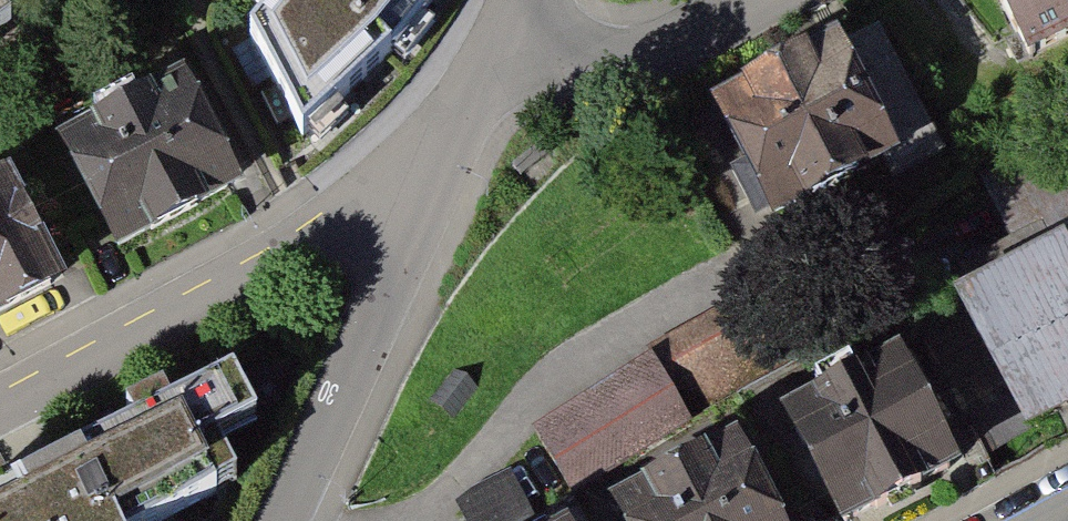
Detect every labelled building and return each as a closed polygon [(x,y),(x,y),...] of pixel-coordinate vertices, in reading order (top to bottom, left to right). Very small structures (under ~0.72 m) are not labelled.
[(42,27),(19,0),(0,0),(0,61),(42,27)] [(237,41),(300,138),(391,62),(434,0),(267,0),(237,41)] [(1033,55),(1067,36),(1067,0),(1003,0),(1033,55)] [(699,113),(771,244),(943,151),(870,19),(699,113)] [(174,82),(45,154),(111,271),(239,199),(174,82)] [(0,194),(0,343),(73,303),(10,188),(0,194)] [(995,463),(1067,423),(1067,255),(924,333),(995,463)] [(656,347),(530,423),(574,495),(700,418),(833,345),(790,270),(656,347)] [(891,350),(786,407),(848,520),(953,464),(891,350)] [(452,368),(428,400),(453,418),(477,386),(452,368)] [(0,497),(0,520),(161,520),(237,483),(215,441),(259,419),(236,372),(0,497)] [(615,499),(627,520),(787,520),(741,429),(615,499)] [(455,497),(468,520),(544,520),(512,466),(455,497)]
